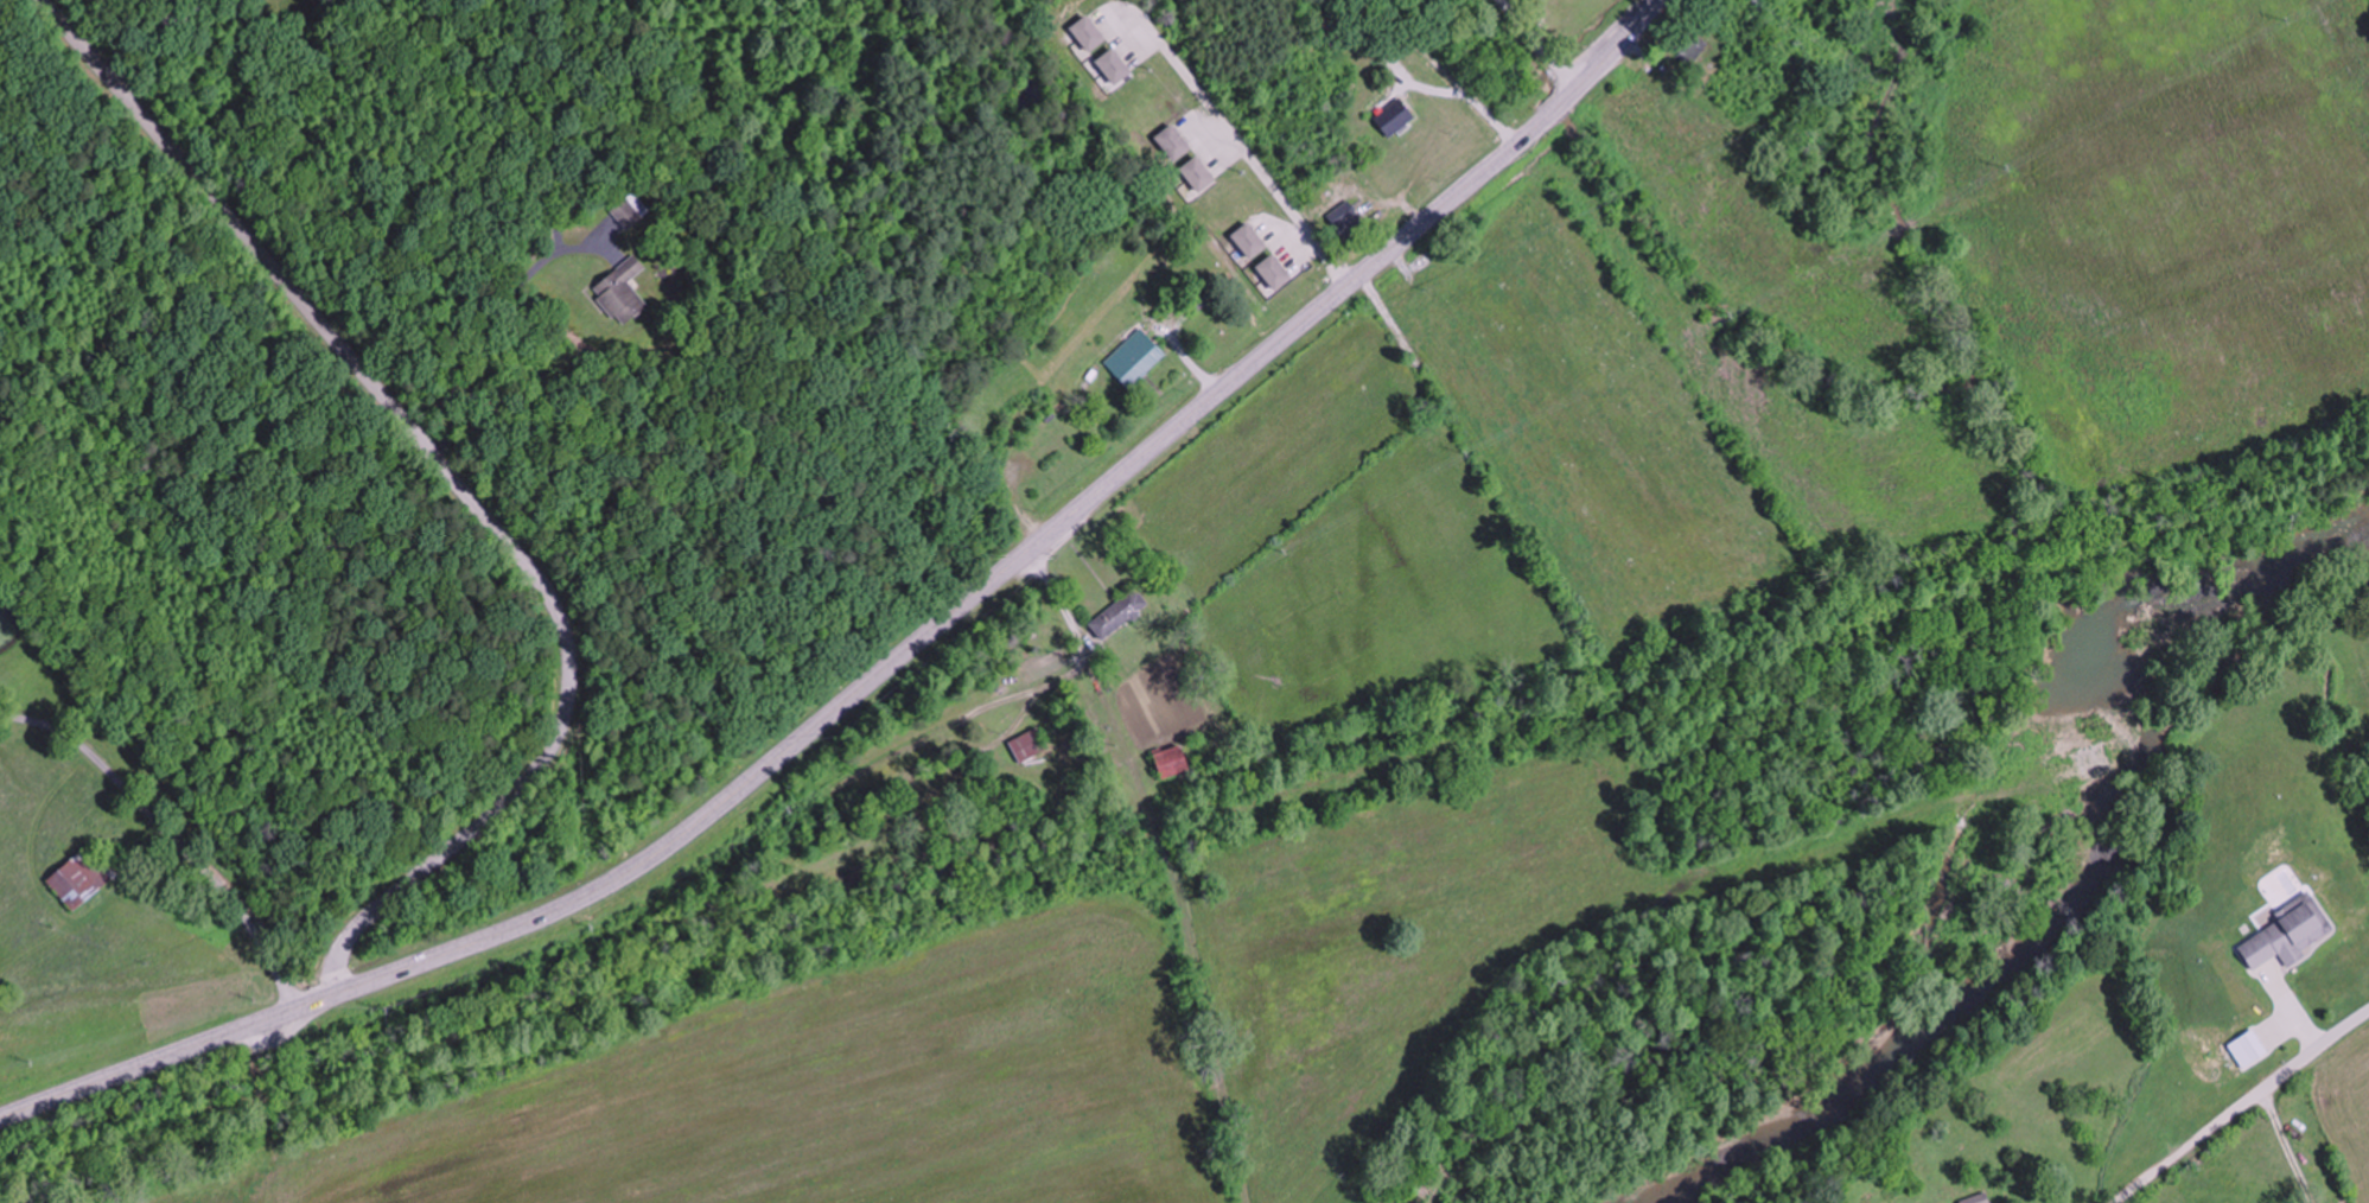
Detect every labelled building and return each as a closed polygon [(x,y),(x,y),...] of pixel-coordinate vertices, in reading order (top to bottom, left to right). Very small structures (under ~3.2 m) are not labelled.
[(1667,47),(1689,64),(1705,44),(1683,27),(1667,47)] [(1371,117),(1386,137),(1412,118),(1392,91),(1371,106),(1377,113),(1371,117)] [(1353,203),(1328,212),(1335,233),(1360,225),(1353,203)] [(628,282),(645,268),(633,253),(590,288),(621,327),(648,306),(628,282)] [(1193,288),(1193,308),(1206,308),(1206,288),(1193,288)] [(1164,353),(1138,327),(1103,363),(1128,388),(1164,353)] [(1147,605),(1134,588),(1087,623),(1100,640),(1147,605)] [(1007,742),(1018,762),(1040,751),(1029,730),(1007,742)] [(1187,770),(1179,745),(1151,754),(1159,779),(1187,770)] [(70,912),(113,877),(86,844),(43,880),(70,912)]
